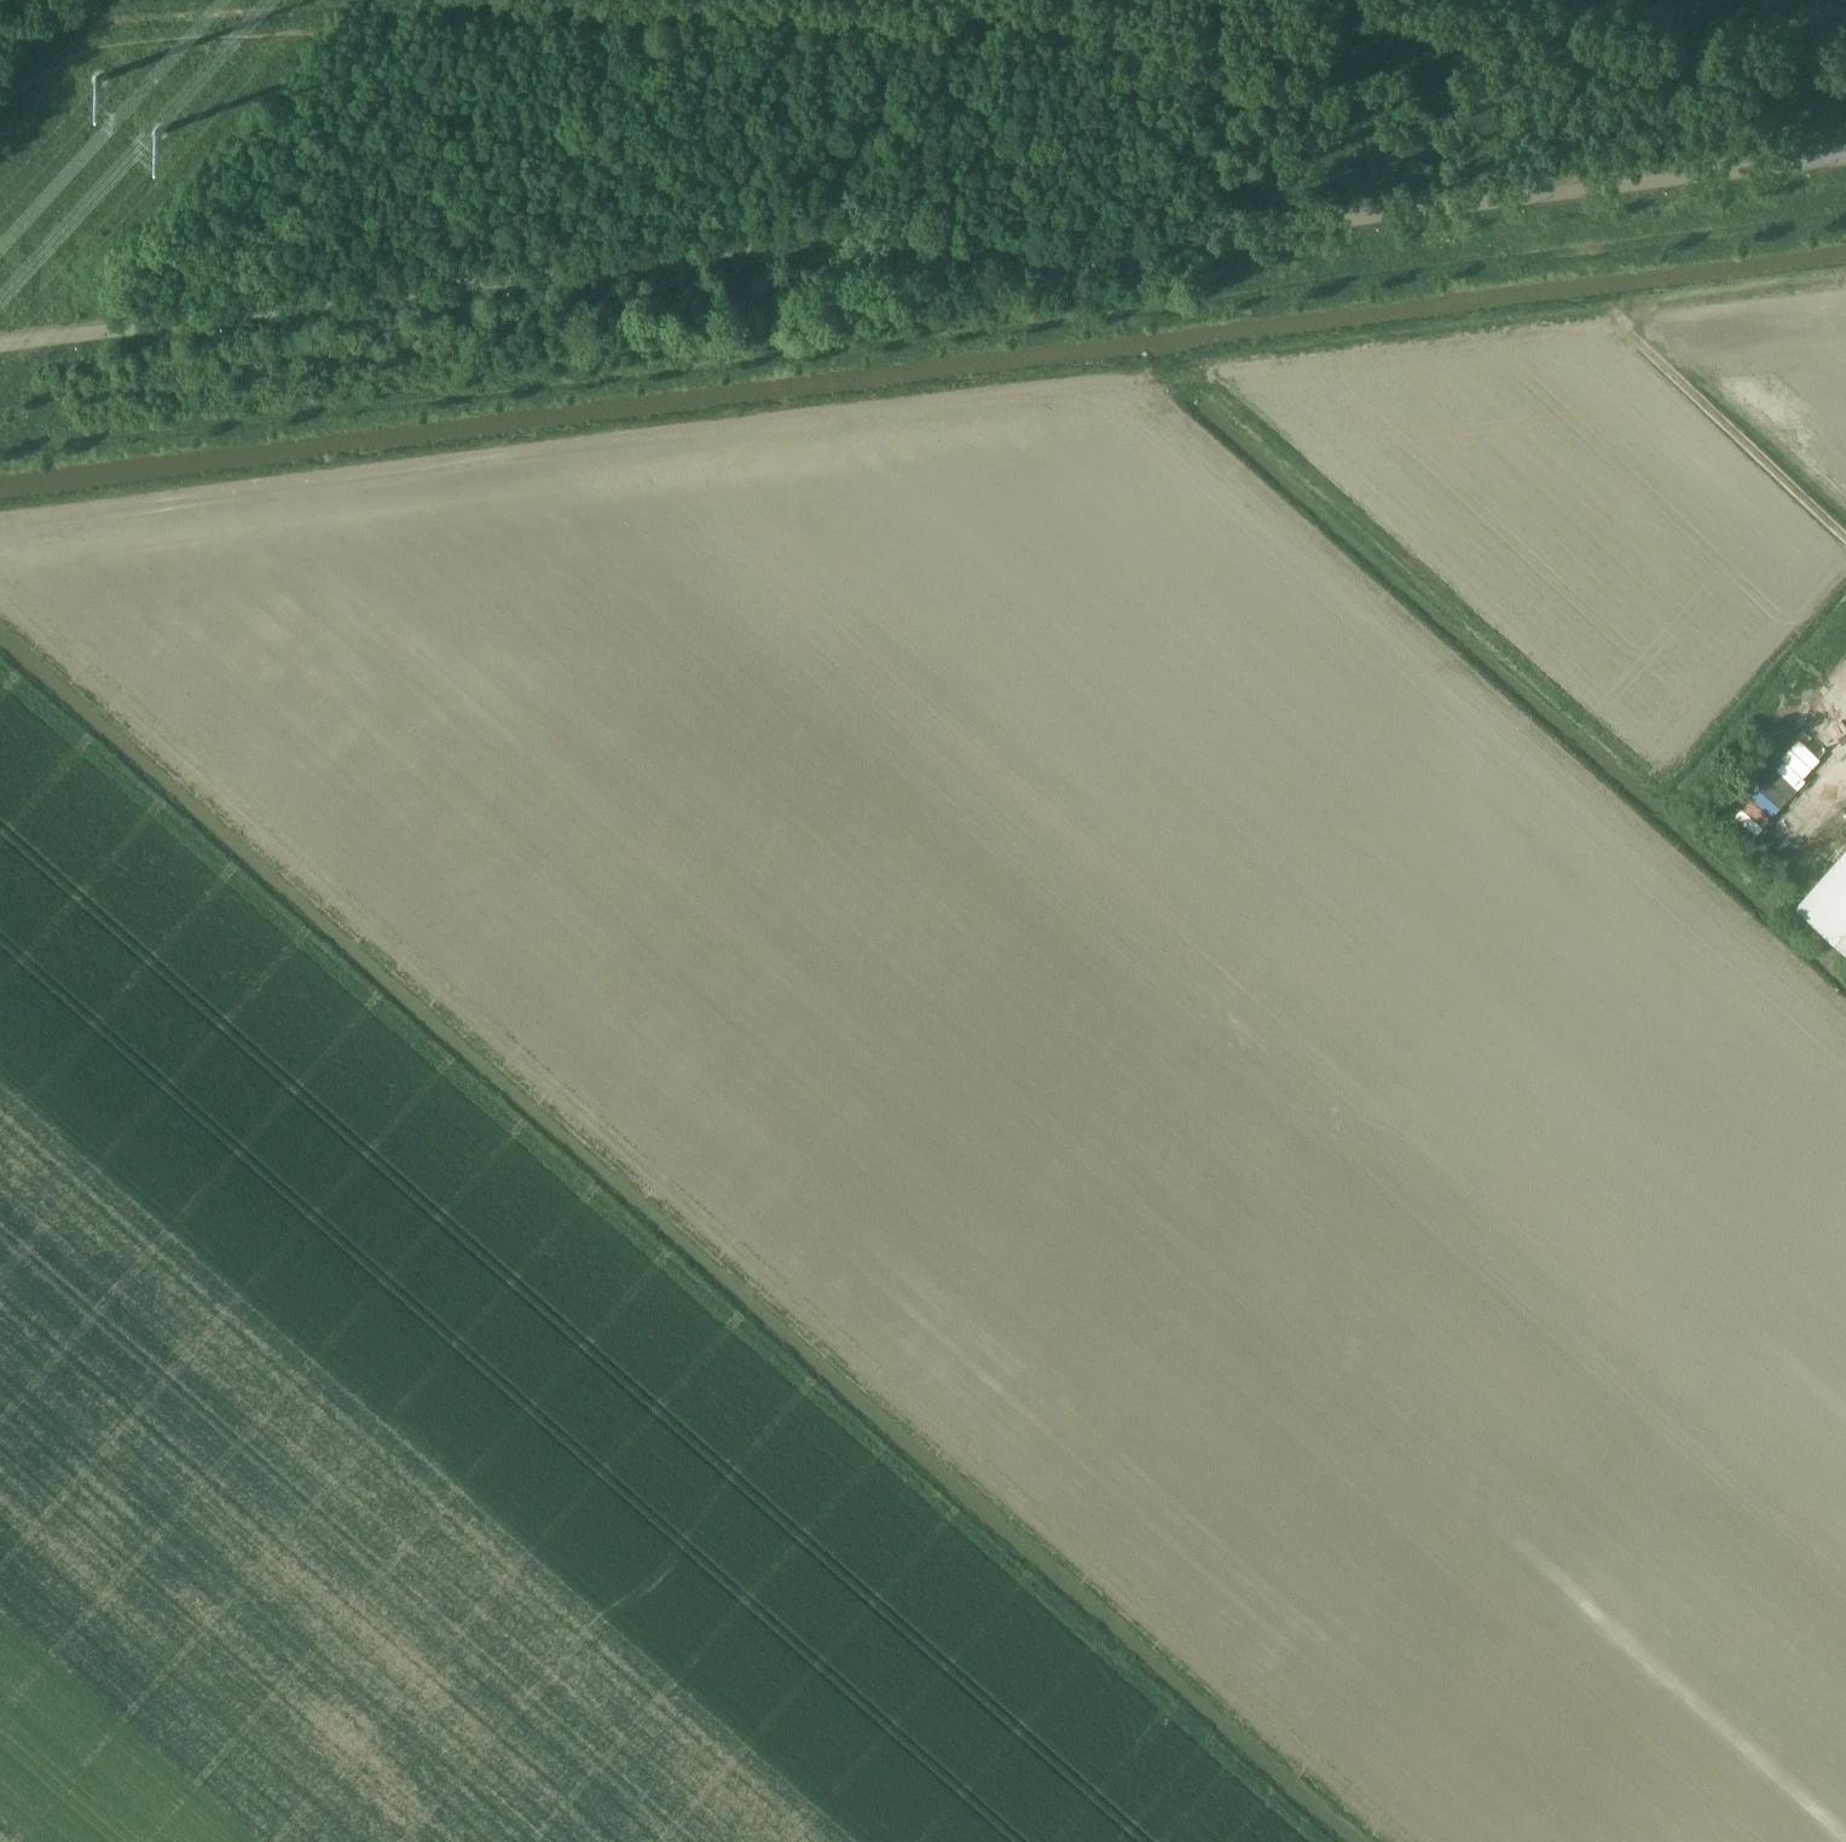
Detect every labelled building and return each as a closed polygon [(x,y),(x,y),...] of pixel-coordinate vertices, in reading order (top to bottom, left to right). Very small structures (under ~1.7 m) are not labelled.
[(1845,946),(1845,848),(1797,903),(1845,946)]
